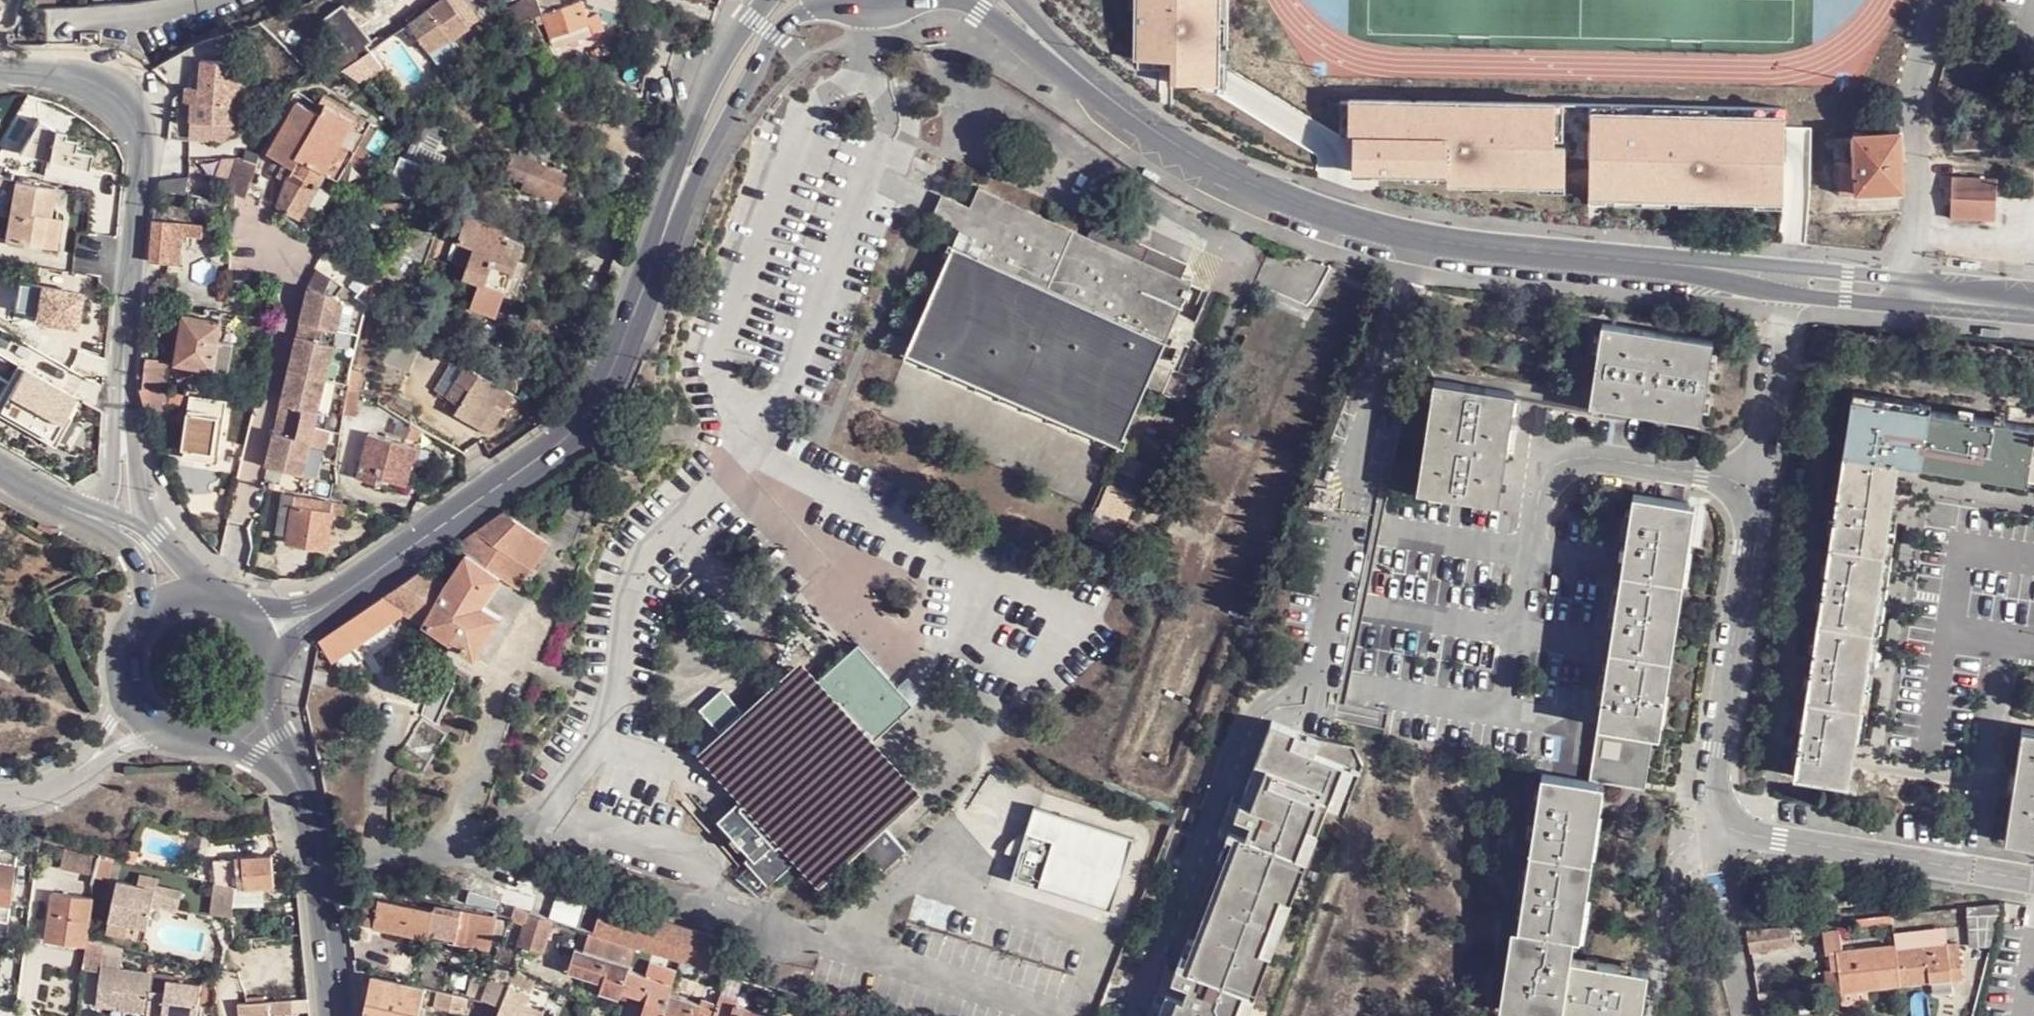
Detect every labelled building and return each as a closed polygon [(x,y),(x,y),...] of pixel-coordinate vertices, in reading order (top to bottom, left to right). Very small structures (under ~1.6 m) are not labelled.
[(404,25),(411,34),(426,51),(447,35),(450,39),(467,25),(457,12),(447,0),(435,0),(404,25)] [(457,12),(464,6),(460,0),(447,0),(457,12)] [(506,13),(521,25),(531,17),(543,11),(536,0),(524,0),(506,13)] [(580,0),(543,11),(553,42),(603,25),(597,9),(584,13),(580,0)] [(620,11),(623,0),(586,0),(620,11)] [(360,41),(329,62),(361,86),(380,70),(360,41)] [(191,100),(187,141),(221,143),(234,132),(241,63),(202,59),(198,88),(187,87),(185,100),(191,100)] [(325,172),(339,179),(374,121),(334,96),(330,104),(356,120),(325,172)] [(279,176),(290,182),(304,160),(325,172),(356,120),(330,104),(323,115),(298,101),(268,153),(286,163),(279,176)] [(94,111),(84,108),(83,119),(93,120),(94,111)] [(92,128),(107,130),(95,111),(94,111),(93,120),(92,128)] [(445,128),(429,120),(419,144),(411,141),(404,157),(438,172),(445,155),(435,151),(445,128)] [(1905,190),(1901,130),(1853,133),(1854,161),(1837,162),(1840,194),(1905,190)] [(551,152),(532,144),(527,152),(519,149),(515,159),(510,156),(502,175),(538,190),(546,172),(543,171),(551,152)] [(255,163),(237,158),(226,192),(245,196),(255,163)] [(290,182),(277,207),(298,219),(307,203),(317,186),(325,172),(304,160),(290,182)] [(423,184),(392,171),(388,182),(418,195),(423,184)] [(1996,223),(1995,179),(1949,179),(1949,223),(1996,223)] [(57,189),(14,183),(5,242),(58,249),(62,219),(53,217),(57,189)] [(317,186),(307,203),(317,210),(328,193),(317,186)] [(968,209),(965,207),(956,226),(961,228),(908,355),(1124,447),(1128,437),(1126,435),(1190,283),(1181,279),(1085,239),(976,192),(968,209)] [(956,226),(965,207),(941,197),(933,216),(956,226)] [(504,230),(467,218),(458,243),(473,248),(463,279),(506,292),(522,245),(503,237),(504,230)] [(157,219),(152,261),(179,264),(183,236),(201,239),(203,226),(157,219)] [(1091,224),(1085,239),(1181,279),(1187,264),(1091,224)] [(356,296),(366,306),(371,310),(400,278),(384,265),(368,281),(356,296)] [(338,284),(319,271),(312,285),(314,287),(312,298),(305,297),(301,321),(307,323),(338,331),(344,308),(345,304),(337,297),(344,289),(338,284)] [(71,281),(60,278),(54,299),(67,302),(71,281)] [(314,287),(312,285),(305,297),(312,298),(314,287)] [(353,310),(344,308),(338,331),(346,334),(353,310)] [(206,321),(186,317),(176,365),(227,374),(238,315),(209,309),(206,321)] [(307,323),(301,321),(296,343),(302,344),(307,323)] [(338,331),(307,323),(302,344),(296,343),(290,370),(326,378),(335,345),(338,331)] [(1588,412),(1698,429),(1709,347),(1600,331),(1588,412)] [(343,347),(335,345),(326,378),(335,380),(343,347)] [(497,407),(507,391),(454,359),(450,365),(459,369),(457,373),(463,375),(447,401),(451,403),(460,409),(455,418),(482,432),(497,407)] [(138,382),(139,387),(162,391),(166,364),(138,361),(137,374),(138,382)] [(1180,400),(1190,373),(1175,367),(1164,394),(1180,400)] [(326,378),(290,370),(283,397),(289,399),(283,420),(314,428),(318,412),(326,378)] [(349,370),(346,389),(356,390),(358,372),(349,370)] [(335,380),(326,378),(318,412),(327,413),(335,380)] [(162,391),(139,387),(143,408),(165,410),(168,391),(162,391)] [(1412,498),(1494,511),(1511,402),(1430,389),(1412,498)] [(191,395),(182,393),(181,403),(190,404),(191,395)] [(219,453),(226,400),(191,395),(190,404),(189,409),(186,411),(181,447),(184,448),(183,459),(207,462),(205,472),(224,474),(227,454),(219,453)] [(99,444),(102,400),(55,397),(53,440),(99,444)] [(289,399),(283,397),(278,418),(283,420),(289,399)] [(460,409),(451,403),(446,413),(455,418),(460,409)] [(1849,404),(1841,461),(1898,469),(1920,472),(1928,417),(1849,404)] [(508,413),(497,407),(482,432),(492,439),(508,413)] [(1928,417),(1920,472),(2027,488),(2033,439),(2033,433),(1928,417)] [(283,420),(278,418),(273,439),(278,441),(283,420)] [(314,428),(283,420),(278,441),(273,439),(266,466),(303,475),(311,442),(314,428)] [(367,434),(357,479),(375,483),(374,490),(396,494),(399,481),(397,481),(405,443),(367,434)] [(320,444),(311,442),(303,475),(311,477),(320,444)] [(1898,469),(1841,461),(1827,552),(1884,560),(1898,469)] [(375,483),(357,479),(354,492),(372,495),(374,490),(375,483)] [(1105,487),(1087,535),(1115,545),(1133,497),(1105,487)] [(286,538),(291,498),(281,496),(276,536),(286,538)] [(291,496),(291,498),(286,538),(286,542),(326,546),(331,511),(332,501),(291,496)] [(344,502),(332,501),(331,511),(344,512),(344,502)] [(1692,513),(1630,503),(1620,580),(1681,590),(1692,513)] [(550,543),(502,513),(455,546),(475,557),(461,573),(451,572),(446,585),(484,607),(500,579),(521,591),(528,579),(533,582),(538,573),(535,571),(550,543)] [(1884,560),(1827,552),(1815,629),(1872,637),(1884,560)] [(421,570),(320,641),(335,670),(405,617),(423,628),(446,585),(421,570)] [(1681,590),(1620,580),(1609,657),(1670,666),(1681,590)] [(446,585),(423,628),(476,659),(501,618),(484,607),(446,585)] [(1872,637),(1815,629),(1803,708),(1860,716),(1872,637)] [(793,861),(811,881),(867,831),(873,837),(860,848),(882,872),(905,850),(884,827),(882,829),(876,823),(907,794),(866,746),(873,739),(912,703),(856,641),(817,676),(809,684),(799,672),(745,719),(737,710),(740,707),(720,686),(696,707),(717,730),(728,720),(735,728),(700,758),(737,799),(715,819),(747,855),(742,859),(766,885),(793,861)] [(809,684),(817,676),(799,657),(740,707),(737,710),(745,719),(799,672),(809,684)] [(1670,666),(1609,657),(1599,734),(1603,735),(1654,743),(1660,744),(1670,666)] [(1860,716),(1803,708),(1792,786),(1849,794),(1860,716)] [(695,751),(700,758),(735,728),(728,720),(717,730),(695,751)] [(1157,1015),(1245,1015),(1340,768),(1310,757),(1316,743),(1267,725),(1236,807),(1222,843),(1215,861),(1223,865),(1192,945),(1185,943),(1173,974),(1163,1001),(1157,1015)] [(1647,793),(1654,743),(1603,735),(1596,785),(1647,793)] [(2033,856),(2033,739),(2024,737),(2007,852),(2033,856)] [(882,829),(884,827),(921,793),(873,739),(866,746),(907,794),(876,823),(882,829)] [(1310,757),(1340,768),(1357,774),(1359,768),(1350,749),(1316,743),(1310,757)] [(1340,768),(1324,809),(1341,816),(1357,774),(1340,768)] [(1600,794),(1539,784),(1529,861),(1590,872),(1600,794)] [(1214,840),(1222,843),(1236,807),(1227,804),(1214,840)] [(1134,841),(1035,807),(1026,833),(1018,857),(1010,880),(1109,915),(1134,841)] [(867,831),(811,881),(816,887),(860,848),(873,837),(867,831)] [(1018,857),(1026,833),(1022,834),(1018,836),(1015,839),(1013,840),(1009,843),(1007,847),(1006,849),(1005,853),(1018,857)] [(21,838),(7,836),(4,848),(18,852),(21,838)] [(94,873),(99,858),(64,849),(61,864),(94,873)] [(112,858),(100,855),(99,858),(94,873),(93,876),(107,878),(112,858)] [(273,856),(242,857),(242,859),(245,889),(275,887),(273,856)] [(220,861),(222,884),(224,885),(230,887),(239,889),(245,889),(242,859),(220,861)] [(1590,872),(1529,861),(1517,940),(1572,947),(1577,948),(1590,872)] [(7,918),(14,864),(0,862),(0,917),(7,918)] [(470,909),(481,879),(454,871),(444,902),(470,909)] [(557,920),(720,974),(732,939),(511,871),(505,886),(502,904),(533,912),(557,920)] [(505,886),(481,879),(470,909),(469,910),(476,912),(500,916),(502,904),(505,886)] [(156,892),(118,882),(108,920),(147,931),(153,913),(175,917),(181,896),(157,889),(156,892)] [(230,887),(224,885),(222,884),(213,882),(211,916),(232,920),(230,887)] [(45,939),(85,946),(86,940),(91,897),(51,892),(45,939)] [(476,912),(469,910),(465,910),(464,916),(379,901),(378,908),(368,905),(364,926),(375,927),(375,932),(434,941),(435,937),(459,940),(459,945),(495,951),(500,916),(476,912)] [(1998,902),(1967,905),(1970,945),(1986,944),(1998,902)] [(557,920),(533,912),(532,913),(523,946),(546,954),(557,920)] [(1942,912),(1895,925),(1896,932),(1898,937),(1945,921),(1942,912)] [(1898,937),(1906,972),(1965,953),(1955,919),(1945,921),(1898,937)] [(1790,924),(1746,929),(1750,953),(1791,948),(1790,924)] [(1852,988),(1906,972),(1898,937),(1896,932),(1830,952),(1836,973),(1832,974),(1835,984),(1852,988)] [(1517,940),(1511,939),(1500,1015),(1562,1015),(1570,971),(1568,970),(1572,947),(1517,940)] [(606,989),(624,996),(632,970),(633,966),(580,948),(573,970),(608,983),(606,989)] [(101,951),(100,967),(118,968),(119,954),(101,951)] [(650,975),(676,984),(681,971),(654,962),(650,975)] [(1757,993),(1772,992),(1769,966),(1753,967),(1757,993)] [(186,986),(182,986),(171,984),(171,975),(156,974),(150,973),(144,972),(118,968),(100,967),(96,1000),(118,1004),(118,1009),(143,1014),(143,1015),(184,1015),(186,986)] [(499,970),(486,1002),(501,1007),(497,1015),(523,1015),(536,984),(499,970)] [(673,992),(676,984),(650,975),(632,970),(624,996),(647,1005),(644,1015),(665,1015),(673,992)] [(1154,997),(1163,1001),(1173,974),(1164,971),(1154,997)] [(1562,1015),(1641,1015),(1646,982),(1570,971),(1562,1015)] [(171,984),(182,986),(184,977),(171,975),(171,984)] [(361,1015),(418,1015),(425,990),(372,975),(361,1015)] [(184,1015),(195,1015),(199,988),(186,986),(184,1015)] [(467,997),(440,989),(435,1006),(462,1014),(467,997)] [(717,1006),(673,992),(665,1015),(714,1015),(717,1006)] [(717,1006),(714,1015),(766,1015),(767,1015),(720,998),(717,1006)] [(237,1004),(237,1015),(263,1015),(262,1003),(237,1004)]
